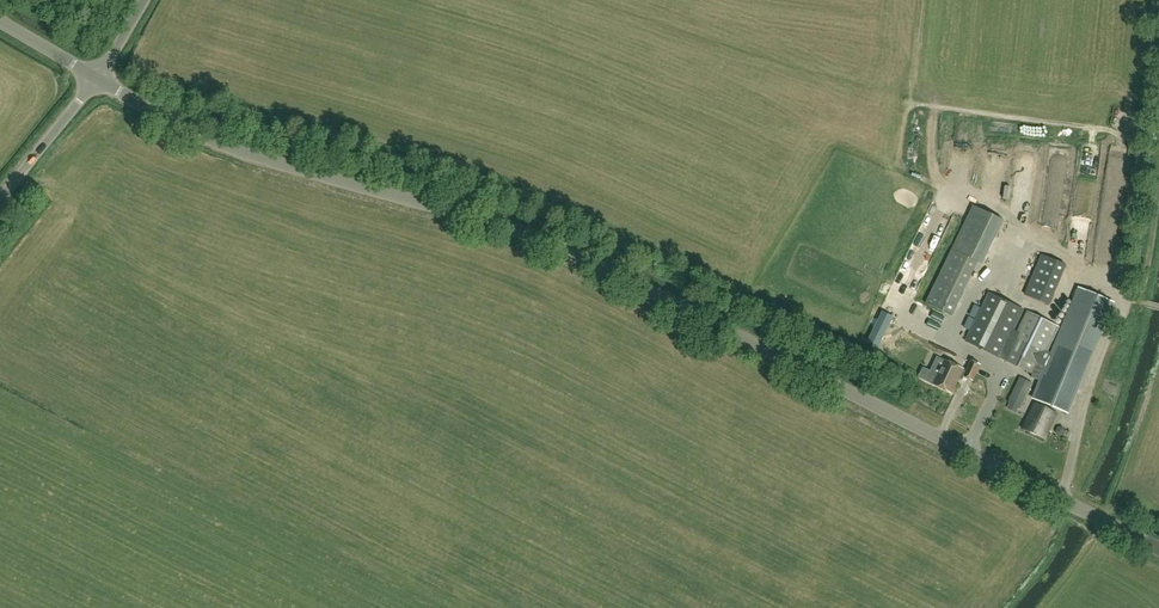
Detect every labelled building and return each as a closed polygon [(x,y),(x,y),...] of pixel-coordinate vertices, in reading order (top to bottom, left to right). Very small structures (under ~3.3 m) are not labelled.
[(1007,240),(1002,253),(1011,256),(1015,243),(1007,240)] [(963,241),(961,245),(973,251),(975,247),(963,241)] [(951,317),(976,263),(950,251),(925,305),(951,317)] [(1057,286),(1066,257),(1047,251),(1044,260),(1052,263),(1047,277),(1036,273),(1033,282),(1035,283),(1034,286),(1040,288),(1041,282),(1057,286)] [(1114,304),(1085,291),(1078,288),(1061,327),(1026,312),(1004,361),(1033,373),(1031,377),(1041,382),(1033,399),(1066,413),(1114,304)] [(999,358),(1022,309),(988,293),(965,342),(999,358)] [(893,310),(882,305),(868,336),(879,341),(893,310)] [(936,380),(947,357),(941,355),(935,368),(925,363),(920,373),(936,380)] [(966,372),(946,362),(935,386),(951,394),(960,375),(973,381),(980,366),(971,362),(966,372)] [(1019,378),(1008,402),(1011,403),(1008,407),(1017,411),(1019,407),(1021,408),(1033,384),(1019,378)] [(1023,429),(1044,439),(1057,414),(1035,403),(1023,429)]
